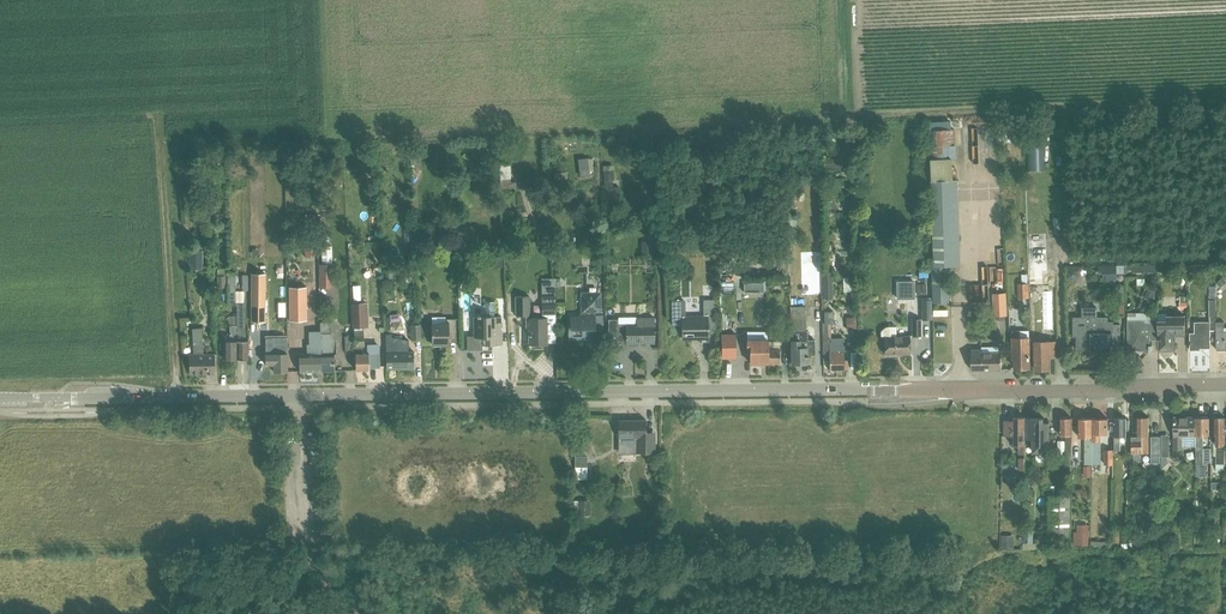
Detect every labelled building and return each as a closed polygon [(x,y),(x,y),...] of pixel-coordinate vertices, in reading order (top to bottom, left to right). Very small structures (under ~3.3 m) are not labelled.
[(1011,124),(999,125),(1000,142),(1012,141),(1011,124)] [(930,265),(931,301),(931,303),(946,303),(945,265),(958,264),(955,181),(950,181),(949,159),(957,159),(957,146),(955,146),(954,129),(927,131),(928,160),(932,265),(930,265)] [(1044,143),(1026,143),(1027,170),(1045,170),(1044,143)] [(309,155),(300,155),(300,169),(310,169),(309,155)] [(826,169),(843,168),(843,159),(826,159),(826,169)] [(510,165),(500,165),(501,189),(517,188),(516,182),(511,183),(510,165)] [(589,167),(579,168),(580,177),(590,176),(589,167)] [(614,170),(604,170),(604,180),(614,180),(614,170)] [(620,187),(605,187),(605,200),(620,200),(620,187)] [(796,192),(788,192),(789,210),(797,210),(796,197),(796,192)] [(987,237),(974,246),(977,251),(990,243),(987,237)] [(316,255),(315,239),(305,240),(305,255),(316,255)] [(445,239),(444,247),(451,248),(453,240),(445,239)] [(1024,283),(1042,283),(1043,239),(1025,239),(1024,283)] [(464,240),(454,240),(454,252),(465,251),(464,240)] [(654,241),(641,241),(641,254),(654,254),(654,241)] [(332,247),(322,247),(321,265),(332,265),(332,247)] [(202,251),(188,251),(188,270),(203,270),(202,251)] [(501,253),(491,254),(493,268),(503,267),(501,253)] [(822,264),(801,264),(802,295),(822,295),(822,264)] [(1074,277),(1073,264),(1064,265),(1066,278),(1074,277)] [(321,265),(319,265),(319,289),(332,288),(332,265),(321,265)] [(984,265),(985,280),(999,279),(998,265),(984,265)] [(1116,266),(1103,266),(1103,277),(1106,277),(1106,280),(1117,280),(1116,273),(1116,266)] [(851,267),(843,268),(843,276),(851,276),(851,267)] [(823,273),(824,286),(824,299),(834,299),(833,272),(832,272),(832,268),(827,268),(827,272),(823,273)] [(225,288),(225,277),(226,277),(226,269),(217,269),(217,289),(225,288)] [(235,272),(228,272),(228,288),(227,305),(235,306),(236,306),(236,310),(236,316),(236,326),(237,326),(236,360),(248,360),(248,341),(243,341),(244,310),(244,303),(245,292),(235,292),(235,288),(235,272)] [(266,285),(266,274),(252,274),(252,321),(266,321),(266,285)] [(1216,281),(1220,286),(1225,281),(1222,276),(1216,281)] [(853,278),(843,278),(844,292),(853,292),(853,278)] [(554,328),(554,304),(554,287),(558,287),(558,279),(552,279),(551,279),(539,279),(540,297),(540,313),(540,319),(528,319),(528,316),(528,297),(514,297),(515,316),(524,316),(524,328),(522,328),(522,345),(546,345),(546,328),(554,328)] [(894,299),(906,299),(905,279),(894,279),(894,299)] [(717,281),(717,289),(727,288),(727,281),(717,281)] [(763,283),(754,284),(754,293),(763,292),(763,283)] [(1020,297),(1028,297),(1028,284),(1019,284),(1020,297)] [(1046,322),(1046,307),(1046,285),(1038,285),(1038,322),(1046,322)] [(1217,330),(1217,323),(1217,300),(1216,286),(1210,286),(1210,300),(1209,300),(1210,322),(1195,322),(1195,333),(1190,333),(1190,350),(1200,350),(1200,348),(1211,348),(1210,330),(1217,330)] [(307,321),(307,287),(289,287),(290,321),(307,321)] [(1155,291),(1148,289),(1145,297),(1152,300),(1155,291)] [(1005,292),(993,293),(993,304),(1006,303),(1005,292)] [(596,344),(595,313),(595,311),(600,311),(600,294),(583,294),(583,311),(579,315),(571,315),(571,327),(568,328),(569,338),(586,337),(586,344),(596,344)] [(1160,295),(1158,304),(1166,305),(1168,296),(1160,295)] [(705,313),(705,317),(683,317),(683,299),(670,299),(670,324),(681,324),(681,337),(699,337),(699,342),(708,342),(708,335),(715,335),(715,313),(715,299),(705,299),(705,313)] [(931,303),(931,301),(922,301),(922,321),(931,321),(931,303)] [(484,302),(484,316),(472,316),(472,329),(476,329),(477,338),(467,338),(467,337),(465,337),(466,351),(478,351),(477,346),(501,345),(500,324),(500,318),(493,318),(493,316),(493,302),(484,302)] [(366,303),(353,304),(354,329),(356,369),(369,369),(369,367),(379,367),(379,345),(368,346),(369,352),(363,352),(363,346),(365,346),(365,336),(363,337),(363,328),(367,323),(366,303)] [(804,330),(804,306),(790,306),(791,363),(800,363),(800,364),(808,364),(808,357),(806,357),(806,355),(807,355),(807,354),(814,354),(814,340),(806,340),(806,330),(804,330)] [(1082,317),(1073,317),(1073,338),(1076,338),(1076,351),(1093,351),(1114,351),(1114,350),(1114,345),(1113,335),(1121,335),(1121,325),(1113,325),(1113,321),(1109,321),(1109,317),(1098,317),(1098,307),(1082,307),(1082,317)] [(849,327),(848,315),(840,315),(841,327),(849,327)] [(236,326),(236,316),(229,317),(229,326),(231,326),(230,341),(223,341),(224,361),(236,360),(237,326),(236,326)] [(1168,320),(1159,320),(1159,340),(1159,347),(1159,350),(1168,350),(1175,350),(1175,338),(1174,338),(1174,335),(1186,335),(1185,316),(1168,316),(1168,320)] [(857,329),(857,318),(849,318),(849,329),(857,329)] [(439,325),(430,325),(430,324),(420,325),(420,335),(430,334),(431,347),(448,346),(448,343),(456,343),(455,319),(453,319),(444,319),(445,323),(439,323),(439,325)] [(638,324),(625,325),(618,325),(618,320),(608,321),(608,342),(625,342),(626,344),(655,343),(654,324),(654,319),(637,319),(638,324)] [(1159,340),(1159,320),(1159,319),(1134,319),(1128,319),(1128,350),(1153,350),(1153,345),(1150,345),(1150,340),(1159,340)] [(911,337),(919,336),(919,320),(911,320),(911,337)] [(337,355),(337,344),(328,344),(327,333),(330,333),(330,322),(320,322),(320,331),(321,365),(321,371),(335,371),(335,355),(337,355)] [(829,369),(847,369),(847,360),(843,360),(843,338),(828,338),(828,322),(823,323),(824,360),(829,360),(829,369)] [(1217,323),(1217,330),(1217,331),(1217,349),(1225,349),(1225,332),(1225,328),(1225,323),(1217,323)] [(411,340),(420,340),(419,325),(410,325),(411,340)] [(908,336),(898,336),(897,327),(890,327),(888,327),(885,328),(883,330),(882,332),(881,334),(881,338),(883,338),(883,354),(908,354),(908,336)] [(188,374),(213,374),(212,356),(202,356),(201,329),(192,330),(192,355),(188,355),(188,374)] [(321,365),(320,331),(309,332),(310,344),(307,344),(308,354),(299,354),(300,372),(321,371),(321,365)] [(1012,339),(1011,339),(1012,360),(1014,360),(1014,369),(1015,369),(1020,369),(1021,371),(1028,371),(1028,368),(1029,368),(1029,351),(1029,344),(1029,338),(1020,338),(1020,331),(1012,331),(1012,339)] [(391,334),(385,334),(386,340),(386,352),(387,368),(413,367),(413,351),(408,351),(408,340),(398,340),(396,340),(392,340),(391,334)] [(736,344),(736,334),(728,334),(722,334),(722,358),(728,358),(737,358),(736,344)] [(266,354),(265,354),(265,359),(265,365),(269,365),(274,365),(274,368),(274,372),(281,372),(288,372),(288,363),(288,353),(287,353),(287,346),(287,337),(284,337),(284,338),(270,338),(266,338),(266,346),(266,354)] [(768,358),(768,341),(768,340),(767,340),(761,340),(751,340),(747,340),(747,349),(751,349),(751,363),(761,363),(767,363),(768,363),(768,358)] [(780,356),(780,349),(774,349),(774,342),(768,341),(768,358),(768,363),(769,363),(773,363),(780,363),(780,358),(780,356)] [(1050,358),(1058,357),(1057,342),(1035,342),(1036,354),(1035,354),(1036,370),(1050,370),(1050,358)] [(980,347),(980,350),(970,350),(971,371),(1000,370),(1000,346),(980,347)] [(1013,421),(1005,421),(1005,435),(1013,435),(1013,445),(1018,445),(1019,445),(1019,454),(1025,454),(1026,418),(1013,418),(1013,421)] [(1028,418),(1028,438),(1033,438),(1033,451),(1049,451),(1049,423),(1044,422),(1044,418),(1028,418)] [(1072,473),(1073,447),(1073,437),(1073,418),(1061,418),(1061,435),(1066,436),(1065,472),(1072,473)] [(1093,464),(1094,418),(1080,418),(1080,437),(1086,437),(1086,464),(1093,464)] [(1108,418),(1094,418),(1093,464),(1101,464),(1101,434),(1108,434),(1108,418)] [(1127,418),(1115,418),(1115,451),(1121,451),(1121,437),(1127,437),(1127,431),(1129,431),(1129,419),(1127,419),(1127,418)] [(1137,418),(1137,432),(1132,432),(1132,450),(1134,450),(1134,460),(1141,460),(1141,450),(1149,450),(1149,436),(1149,418),(1137,418)] [(1196,446),(1196,418),(1175,418),(1175,448),(1181,448),(1181,446),(1196,446)] [(1210,418),(1196,418),(1196,435),(1196,446),(1196,448),(1196,454),(1197,454),(1197,464),(1203,464),(1203,454),(1203,448),(1203,435),(1210,435),(1210,418)] [(1225,464),(1225,448),(1225,432),(1225,418),(1214,418),(1214,435),(1217,435),(1217,448),(1217,464),(1217,469),(1225,469),(1225,464)] [(624,437),(626,437),(626,442),(628,445),(640,445),(640,453),(659,453),(659,435),(650,435),(650,420),(624,420),(624,437)] [(1170,433),(1162,433),(1161,455),(1161,468),(1169,461),(1163,455),(1170,455),(1170,433)] [(1151,462),(1161,463),(1161,437),(1152,437),(1151,462)] [(1064,438),(1053,439),(1054,450),(1065,449),(1064,438)] [(587,457),(575,457),(575,467),(587,467),(587,457)] [(1009,474),(1008,461),(996,461),(997,474),(1009,474)] [(1209,482),(1216,481),(1214,473),(1207,474),(1209,482)] [(1070,535),(1071,497),(1051,496),(1051,535),(1070,535)] [(587,500),(578,500),(578,515),(587,515),(587,500)] [(1013,517),(1013,506),(1006,506),(1005,516),(1013,517)] [(1075,534),(1075,545),(1078,545),(1088,545),(1089,526),(1078,526),(1078,534),(1075,534)] [(1002,549),(1014,549),(1014,536),(1002,536),(1002,549)] [(1036,543),(1036,549),(1046,550),(1046,539),(1036,539),(1036,543)]
